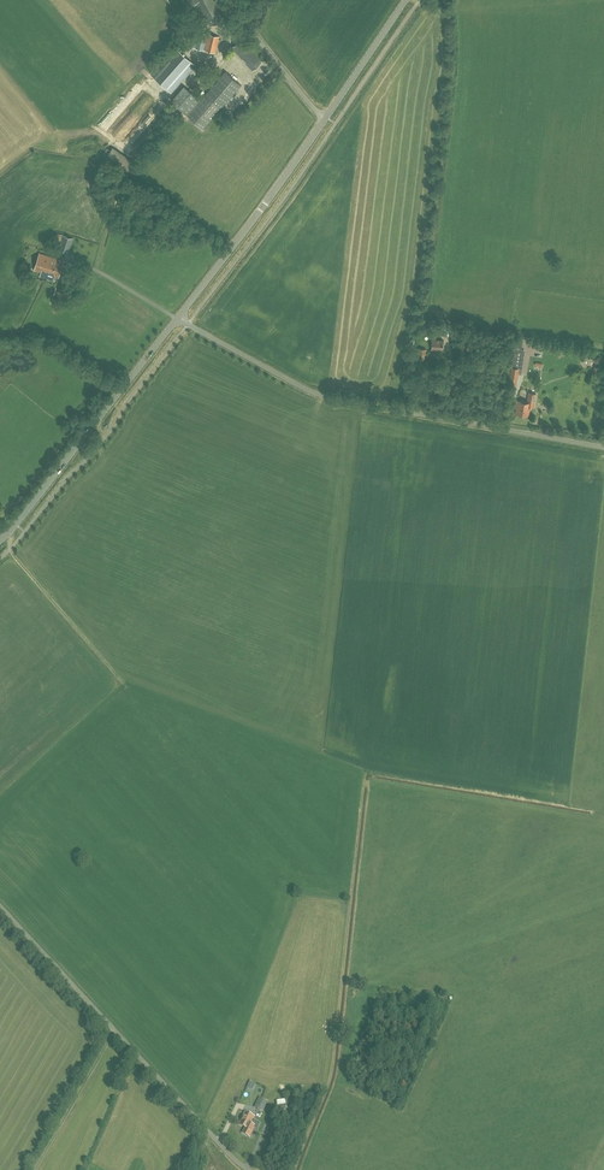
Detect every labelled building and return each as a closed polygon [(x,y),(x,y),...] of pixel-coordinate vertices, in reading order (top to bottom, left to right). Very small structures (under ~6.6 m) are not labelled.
[(197,34),(193,33),(190,46),(217,53),(220,36),(198,31),(197,34)] [(240,40),(232,47),(243,59),(244,59),(246,61),(246,62),(253,70),(261,62),(240,40)] [(198,62),(195,64),(182,53),(185,49),(179,43),(151,74),(171,92),(193,67),(197,71),(202,65),(198,62)] [(203,129),(221,109),(241,86),(225,72),(200,100),(184,86),(171,100),(203,129)] [(129,96),(133,99),(139,92),(135,89),(129,96)] [(143,104),(140,102),(136,110),(139,111),(142,107),(145,109),(148,104),(144,102),(143,104)] [(136,120),(132,116),(115,133),(119,137),(136,120)] [(120,205),(125,191),(112,187),(108,201),(120,205)] [(69,252),(73,238),(64,235),(59,249),(69,252)] [(39,253),(34,270),(42,272),(40,276),(53,280),(54,276),(58,277),(63,261),(39,253)] [(72,291),(56,287),(54,295),(70,299),(72,291)] [(432,338),(432,341),(431,341),(431,344),(432,344),(431,350),(436,350),(436,349),(443,349),(443,344),(444,344),(444,342),(443,341),(443,340),(437,340),(437,338),(432,338)] [(427,349),(418,348),(417,354),(419,354),(418,361),(424,361),(425,354),(426,355),(427,349)] [(597,365),(603,361),(603,359),(602,355),(594,360),(597,365)] [(508,388),(516,389),(517,381),(518,374),(519,368),(512,367),(509,380),(508,388)] [(529,416),(530,407),(534,408),(537,394),(528,392),(527,402),(516,400),(514,406),(517,406),(515,413),(529,416)] [(260,1107),(268,1109),(271,1100),(261,1097),(258,1106),(260,1107)] [(282,1099),(276,1100),(276,1105),(277,1105),(278,1110),(291,1109),(291,1108),(290,1098),(282,1099)] [(244,1112),(239,1124),(245,1127),(242,1133),(250,1136),(254,1128),(257,1130),(260,1123),(253,1119),(254,1117),(244,1112)]
